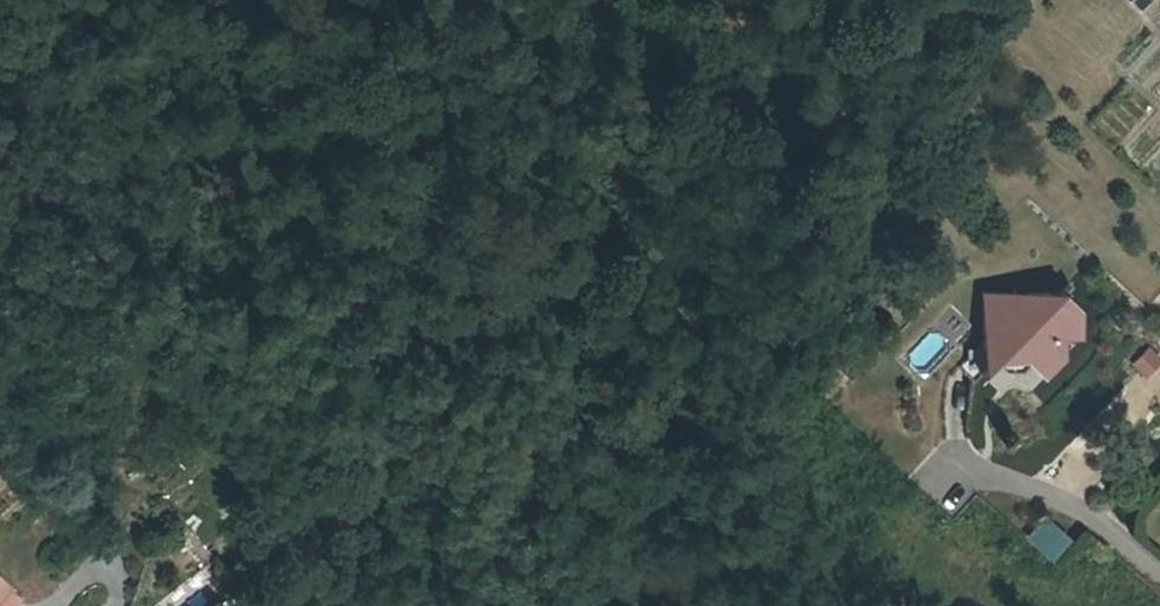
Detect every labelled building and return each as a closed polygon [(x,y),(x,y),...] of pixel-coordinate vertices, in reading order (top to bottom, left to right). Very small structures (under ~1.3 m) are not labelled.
[(984,332),(956,361),(972,377),(997,352),(1003,358),(1019,360),(1025,352),(1047,373),(1068,352),(1066,340),(1083,337),(1079,311),(1062,295),(1058,299),(1051,292),(995,287),(993,307),(987,307),(984,332)] [(1131,360),(1144,376),(1159,363),(1159,357),(1151,345),(1131,360)] [(18,605),(0,590),(0,605),(17,605),(18,605)]
